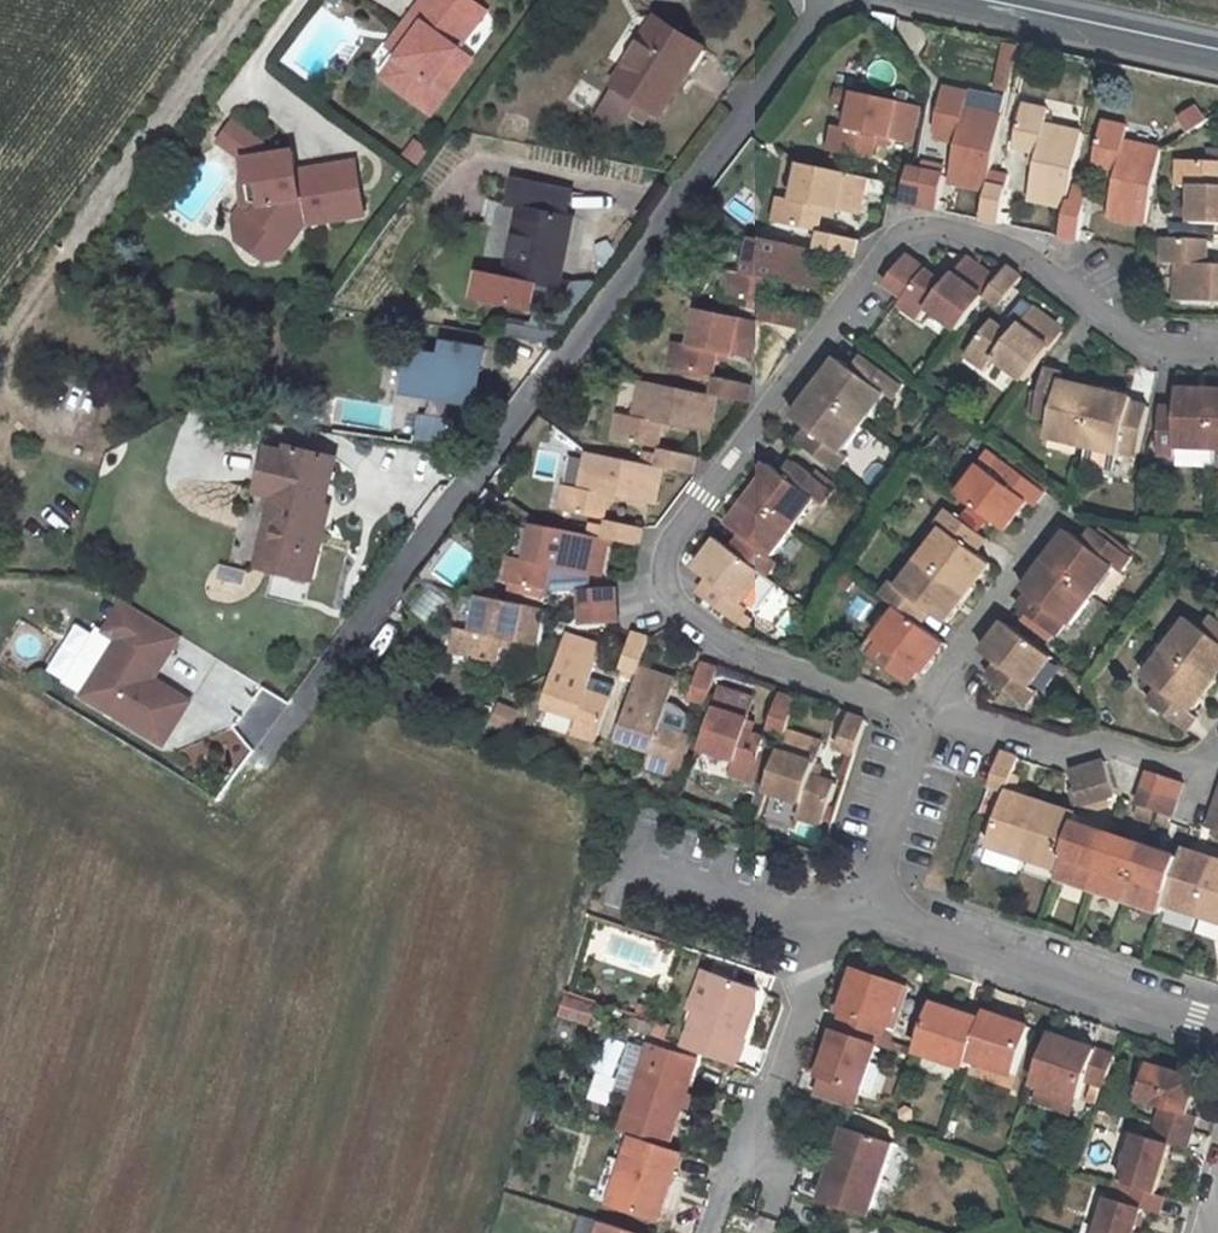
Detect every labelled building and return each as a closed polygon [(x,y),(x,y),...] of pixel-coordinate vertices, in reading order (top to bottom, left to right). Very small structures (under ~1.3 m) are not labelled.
[(423,1),(412,16),(420,21),(379,77),(428,114),(444,91),(465,62),(454,54),(469,33),(483,14),(464,0),(431,0),(428,4),(423,1)] [(657,112),(699,47),(653,18),(612,83),(590,119),(612,133),(626,112),(636,98),(652,109),(657,112)] [(1015,90),(1022,44),(1005,41),(998,87),(1015,90)] [(944,88),(934,132),(958,138),(949,184),(986,192),(988,185),(1004,115),(965,107),(969,92),(944,88)] [(832,126),(827,153),(871,162),(878,137),(910,143),(918,105),(855,93),(847,129),(832,126)] [(626,112),(643,123),(652,109),(636,98),(626,112)] [(1015,149),(1039,154),(1029,201),(1066,209),(1083,133),(1048,125),(1050,109),(1023,105),(1015,149)] [(1191,132),(1211,121),(1203,105),(1182,115),(1191,132)] [(1144,226),(1161,150),(1125,142),(1128,127),(1103,121),(1094,164),(1119,170),(1108,218),(1144,226)] [(230,125),(216,144),(224,150),(237,130),(230,125)] [(224,150),(241,162),(273,157),(237,130),(224,150)] [(301,229),(361,219),(352,165),(316,170),(317,180),(294,184),(292,174),(289,154),(273,157),(241,162),(244,188),(255,187),(258,207),(252,215),(239,233),(241,247),(264,263),(278,261),(301,229)] [(1217,225),(1217,160),(1178,160),(1178,187),(1192,186),(1192,224),(1199,225),(1217,225)] [(780,199),(774,224),(817,233),(823,209),(868,218),(877,182),(802,165),(794,202),(780,199)] [(316,170),(292,174),(294,184),(317,180),(316,170)] [(917,208),(924,173),(909,170),(901,204),(917,208)] [(924,173),(917,208),(937,212),(944,178),(924,173)] [(520,208),(506,276),(477,269),(471,297),(526,309),(528,302),(551,307),(570,282),(557,280),(569,218),(565,217),(571,192),(511,181),(506,205),(520,208)] [(988,185),(986,192),(979,221),(999,226),(1006,190),(988,185)] [(239,204),(229,218),(232,241),(241,247),(239,233),(252,215),(258,207),(255,187),(244,188),(237,189),(239,204)] [(1078,244),(1086,208),(1089,195),(1074,191),(1071,204),(1071,205),(1067,205),(1066,209),(1059,240),(1078,244)] [(852,259),(856,241),(822,235),(818,252),(824,253),(852,259)] [(824,253),(818,252),(747,238),(741,273),(726,270),(720,296),(763,304),(769,280),(816,290),(824,253)] [(1198,240),(1162,238),(1162,265),(1177,266),(1175,303),(1217,305),(1217,265),(1206,265),(1207,240),(1198,240)] [(921,265),(905,253),(883,282),(897,290),(900,292),(921,265)] [(950,340),(985,294),(996,279),(966,257),(939,291),(935,291),(918,279),(891,314),(912,330),(921,318),(950,340)] [(999,305),(1020,278),(1006,267),(985,294),(999,305)] [(767,304),(765,321),(770,322),(798,328),(802,312),(767,304)] [(983,329),(958,364),(979,379),(987,369),(1017,390),(1063,329),(1032,306),(1004,344),(983,329)] [(770,322),(765,321),(694,307),(686,342),(672,340),(666,364),(708,373),(715,350),(760,359),(770,322)] [(411,352),(406,391),(475,402),(484,349),(444,343),(443,357),(411,352)] [(816,386),(862,422),(883,394),(889,398),(900,383),(862,355),(853,368),(837,359),(816,386)] [(1063,373),(1044,367),(1033,412),(1051,416),(1047,436),(1083,445),(1097,387),(1061,379),(1063,373)] [(743,400),(746,383),(714,376),(710,393),(715,394),(743,400)] [(715,394),(710,393),(641,378),(631,414),(618,411),(612,436),(656,447),(661,421),(707,430),(715,394)] [(796,441),(834,469),(846,455),(839,451),(862,422),(816,386),(793,416),(806,426),(796,441)] [(1120,453),(1122,448),(1138,453),(1148,405),(1132,400),(1132,396),(1097,387),(1083,445),(1113,451),(1120,453)] [(1159,407),(1159,425),(1159,453),(1178,454),(1178,446),(1213,447),(1216,390),(1181,388),(1180,407),(1159,407)] [(419,413),(415,440),(442,444),(446,416),(419,413)] [(1113,451),(1083,445),(1078,462),(1109,469),(1113,451)] [(278,498),(264,567),(312,578),(322,535),(317,534),(327,487),(333,458),(284,446),(283,452),(268,449),(257,493),(278,498)] [(766,465),(745,494),(791,529),(813,499),(798,487),(808,475),(770,446),(760,460),(766,465)] [(1213,447),(1178,446),(1178,454),(1178,463),(1212,465),(1213,447)] [(660,447),(656,465),(662,467),(689,472),(692,455),(660,447)] [(538,473),(554,477),(560,455),(543,450),(538,473)] [(652,504),(662,467),(656,465),(586,450),(577,486),(562,483),(556,509),(599,518),(606,494),(652,504)] [(981,464),(958,495),(998,526),(1005,531),(1025,500),(1032,505),(1043,490),(1006,462),(996,475),(981,464)] [(344,540),(353,492),(327,487),(317,534),(322,535),(344,540)] [(769,557),(791,529),(745,494),(723,522),(737,535),(727,549),(758,573),(764,577),(776,562),(769,557)] [(941,529),(920,558),(966,593),(989,563),(975,552),(985,538),(947,510),(936,524),(941,529)] [(637,527),(605,519),(601,538),(606,538),(634,544),(637,527)] [(606,538),(601,538),(532,523),(525,560),(510,555),(503,581),(547,591),(552,565),(598,575),(606,538)] [(1067,531),(1044,561),(1091,596),(1113,566),(1119,571),(1132,556),(1093,528),(1083,542),(1067,531)] [(727,549),(712,537),(690,567),(703,579),(693,593),(731,622),(742,607),(736,601),(758,573),(727,549)] [(966,593),(920,558),(898,586),(893,582),(880,597),(896,609),(918,626),(929,612),(945,623),(966,593)] [(1091,596),(1044,561),(1023,589),(1028,593),(1018,607),(1054,635),(1064,622),(1068,626),(1091,596)] [(610,605),(609,586),(573,588),(575,607),(610,605)] [(529,643),(537,608),(475,594),(467,629),(453,626),(447,651),(489,662),(496,636),(529,643)] [(179,637),(122,603),(104,633),(117,641),(82,698),(162,746),(189,702),(147,677),(155,664),(161,667),(179,637)] [(610,624),(610,605),(575,607),(577,624),(600,624),(610,624)] [(874,638),(879,642),(867,655),(906,685),(916,672),(920,674),(942,644),(918,626),(896,609),(874,638)] [(1211,683),(1217,674),(1217,619),(1213,615),(1202,628),(1187,617),(1164,647),(1211,683)] [(986,655),(975,669),(1014,698),(1024,684),(1029,688),(1052,657),(1004,621),(982,652),(986,655)] [(633,671),(634,667),(644,637),(626,631),(615,665),(633,671)] [(558,635),(545,674),(536,706),(570,718),(565,733),(590,740),(603,698),(581,690),(596,644),(561,633),(558,635)] [(1164,647),(1143,676),(1157,687),(1147,701),(1186,731),(1196,717),(1190,712),(1211,683),(1164,647)] [(702,700),(706,685),(712,668),(696,661),(685,694),(702,700)] [(669,679),(648,671),(634,667),(633,671),(610,740),(643,752),(640,765),(664,773),(678,732),(656,726),(669,679)] [(749,699),(736,695),(712,687),(693,746),(728,758),(723,772),(748,780),(762,738),(738,731),(749,699)] [(778,694),(766,727),(782,733),(793,699),(778,694)] [(514,731),(522,709),(501,701),(492,722),(514,731)] [(844,716),(834,750),(852,755),(863,722),(844,716)] [(793,819),(818,827),(831,784),(810,776),(819,745),(782,733),(763,793),(797,804),(793,819)] [(999,751),(987,786),(1004,791),(1015,757),(999,751)] [(1084,768),(1095,802),(1114,798),(1102,763),(1084,768)] [(1068,772),(1079,807),(1095,802),(1084,768),(1068,772)] [(1145,771),(1139,788),(1174,800),(1179,782),(1145,771)] [(1139,788),(1133,805),(1154,812),(1168,817),(1174,800),(1139,788)] [(1004,791),(986,846),(981,860),(1017,872),(1021,858),(1040,803),(1004,791)] [(1216,796),(1210,812),(1217,815),(1217,797),(1216,796)] [(1057,870),(1073,823),(1076,815),(1040,803),(1021,858),(1057,870)] [(1210,812),(1205,830),(1217,834),(1217,815),(1210,812)] [(1090,890),(1108,834),(1073,823),(1057,870),(1054,878),(1090,890)] [(1108,834),(1090,890),(1124,901),(1142,845),(1108,834)] [(1142,845),(1124,901),(1160,913),(1163,904),(1179,857),(1142,845)] [(1198,916),(1216,860),(1181,849),(1179,857),(1163,904),(1198,916)] [(1198,916),(1217,922),(1217,861),(1216,860),(1198,916)] [(723,1061),(747,988),(702,975),(703,968),(692,965),(676,1012),(683,1014),(673,1044),(723,1061)] [(884,1028),(900,983),(855,968),(839,1013),(880,1027),(884,1028)] [(566,992),(558,1014),(589,1025),(597,1003),(566,992)] [(924,1001),(908,1048),(961,1065),(963,1058),(977,1018),(924,1001)] [(979,1011),(977,1018),(963,1058),(1006,1072),(1023,1024),(979,1011)] [(839,1013),(818,1075),(859,1089),(880,1027),(839,1013)] [(1079,1099),(1087,1077),(1106,1084),(1116,1054),(1052,1034),(1036,1084),(1079,1099)] [(691,1056),(646,1041),(619,1130),(627,1133),(664,1144),(691,1056)] [(1194,1081),(1147,1066),(1137,1101),(1160,1107),(1153,1127),(1187,1138),(1193,1117),(1186,1115),(1194,1081)] [(859,1089),(818,1075),(810,1097),(852,1111),(859,1089)] [(1134,1138),(1118,1187),(1152,1198),(1166,1149),(1182,1154),(1187,1138),(1153,1127),(1149,1143),(1134,1138)] [(887,1147),(838,1130),(813,1206),(862,1222),(887,1147)] [(627,1133),(605,1200),(655,1217),(678,1148),(664,1144),(627,1133)] [(608,1154),(595,1197),(605,1200),(619,1157),(608,1154)] [(1152,1198),(1128,1191),(1124,1207),(1109,1202),(1099,1232),(1151,1232),(1138,1228),(1143,1214),(1156,1219),(1161,1201),(1152,1198)] [(596,1221),(593,1232),(635,1232),(596,1221)]
